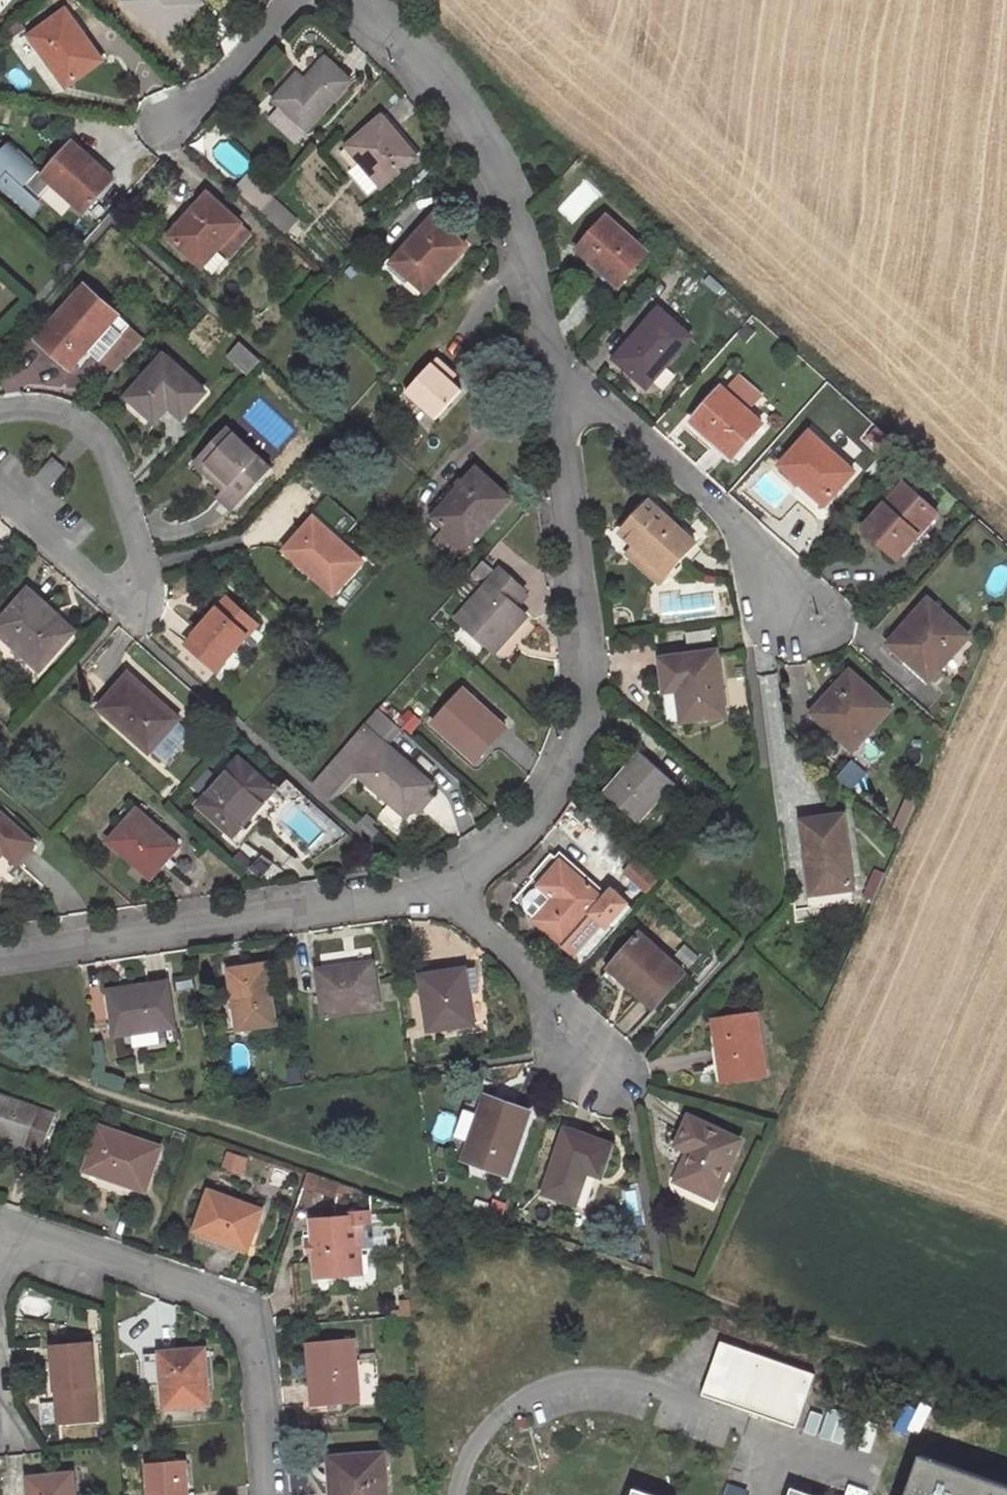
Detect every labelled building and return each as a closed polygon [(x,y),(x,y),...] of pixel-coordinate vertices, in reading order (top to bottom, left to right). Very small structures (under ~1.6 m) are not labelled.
[(192,0),(124,0),(122,3),(145,25),(150,20),(168,37),(197,5),(192,0)] [(99,64),(64,13),(28,38),(64,89),(99,64)] [(303,132),(348,81),(322,59),(300,82),(293,76),(270,102),(279,110),(303,132)] [(269,121),(293,142),(303,132),(279,110),(269,121)] [(416,160),(382,120),(348,150),(383,190),(416,160)] [(114,182),(72,144),(42,178),(84,215),(114,182)] [(42,173),(8,145),(0,155),(0,187),(36,217),(47,203),(29,188),(42,173)] [(236,193),(259,214),(271,201),(247,180),(236,193)] [(169,237),(203,267),(215,278),(254,234),(208,194),(169,237)] [(644,248),(603,211),(573,244),(613,282),(644,248)] [(467,247),(435,219),(394,264),(426,294),(467,247)] [(119,318),(86,289),(38,343),(71,372),(89,352),(119,318)] [(686,335),(654,307),(609,357),(641,386),(686,335)] [(89,352),(113,373),(144,339),(119,318),(89,352)] [(228,355),(248,373),(261,358),(241,340),(228,355)] [(454,368),(440,355),(407,390),(437,416),(463,387),(448,375),(454,368)] [(207,393),(167,358),(131,399),(158,423),(171,409),(185,419),(207,393)] [(761,420),(720,382),(689,415),(731,452),(761,420)] [(274,466),(229,425),(208,449),(239,476),(231,484),(220,496),(235,510),(274,466)] [(851,468),(807,428),(776,462),(820,503),(851,468)] [(239,476),(208,449),(200,457),(231,484),(239,476)] [(50,489),(67,471),(55,460),(38,479),(50,489)] [(510,497),(477,468),(434,516),(448,528),(463,542),(468,546),(510,497)] [(936,512),(901,481),(859,526),(894,559),(936,512)] [(334,498),(318,515),(288,546),(309,566),(307,569),(332,594),(363,559),(343,539),(359,521),(334,498)] [(633,562),(646,572),(659,584),(696,543),(648,501),(619,534),(641,552),(633,562)] [(463,542),(448,528),(438,540),(452,554),(463,542)] [(9,550),(0,541),(0,560),(9,550)] [(478,565),(492,577),(500,568),(487,555),(478,565)] [(529,585),(507,565),(460,616),(498,649),(530,611),(515,600),(529,585)] [(29,589),(0,620),(0,630),(38,666),(70,633),(47,611),(51,608),(29,589)] [(260,623),(229,597),(187,644),(218,670),(260,623)] [(969,637),(929,601),(890,644),(908,660),(912,654),(935,676),(969,637)] [(712,644),(712,632),(690,632),(689,644),(712,644)] [(714,653),(660,660),(664,690),(675,688),(679,721),(722,716),(714,653)] [(892,706),(852,670),(817,707),(841,729),(837,733),(854,748),(892,706)] [(178,718),(129,673),(99,706),(149,751),(178,718)] [(506,716),(459,681),(432,717),(478,752),(506,716)] [(359,773),(409,813),(436,779),(368,726),(318,784),(337,801),(359,773)] [(679,785),(648,753),(607,792),(639,824),(679,785)] [(282,797),(240,759),(200,804),(243,840),(282,797)] [(179,843),(136,806),(108,837),(152,874),(179,843)] [(0,810),(0,878),(34,840),(0,810)] [(845,812),(802,818),(811,892),(855,888),(845,812)] [(579,953),(583,968),(636,907),(615,888),(606,898),(592,886),(596,881),(562,851),(558,856),(564,861),(543,884),(544,886),(536,891),(529,899),(530,908),(541,918),(540,919),(579,953)] [(627,871),(650,891),(662,877),(639,857),(627,871)] [(687,970),(645,930),(617,960),(637,978),(632,983),(656,1005),(687,970)] [(379,960),(323,966),(329,1011),(383,1005),(379,960)] [(612,964),(632,983),(637,978),(617,960),(612,964)] [(271,962),(233,966),(237,997),(241,996),(244,1027),(281,1023),(271,962)] [(470,969),(426,974),(433,1029),(478,1024),(470,969)] [(173,981),(117,987),(122,1031),(179,1025),(173,981)] [(762,1004),(718,1010),(726,1071),(769,1066),(762,1004)] [(0,1094),(0,1141),(43,1155),(57,1115),(0,1094)] [(537,1110),(495,1094),(472,1158),(513,1173),(537,1110)] [(740,1135),(690,1113),(678,1139),(691,1145),(677,1175),(713,1192),(740,1135)] [(616,1142),(571,1126),(547,1192),(580,1204),(592,1171),(605,1175),(616,1142)] [(159,1149),(101,1129),(86,1172),(144,1192),(159,1149)] [(261,1211),(208,1192),(195,1231),(248,1250),(261,1211)] [(358,1230),(310,1234),(315,1293),(363,1288),(358,1230)] [(811,1368),(717,1339),(701,1393),(795,1422),(811,1368)] [(353,1342),(306,1346),(312,1406),(358,1402),(353,1342)] [(89,1343),(48,1348),(56,1427),(96,1423),(89,1343)] [(204,1348),(161,1352),(167,1413),(210,1409),(204,1348)] [(328,1459),(329,1476),(334,1475),(336,1494),(387,1494),(385,1455),(328,1459)] [(918,1460),(907,1494),(1006,1494),(1006,1489),(918,1460)] [(149,1467),(151,1494),(191,1494),(189,1463),(149,1467)] [(29,1479),(30,1494),(74,1494),(73,1475),(29,1479)] [(643,1480),(638,1494),(685,1494),(643,1480)]
